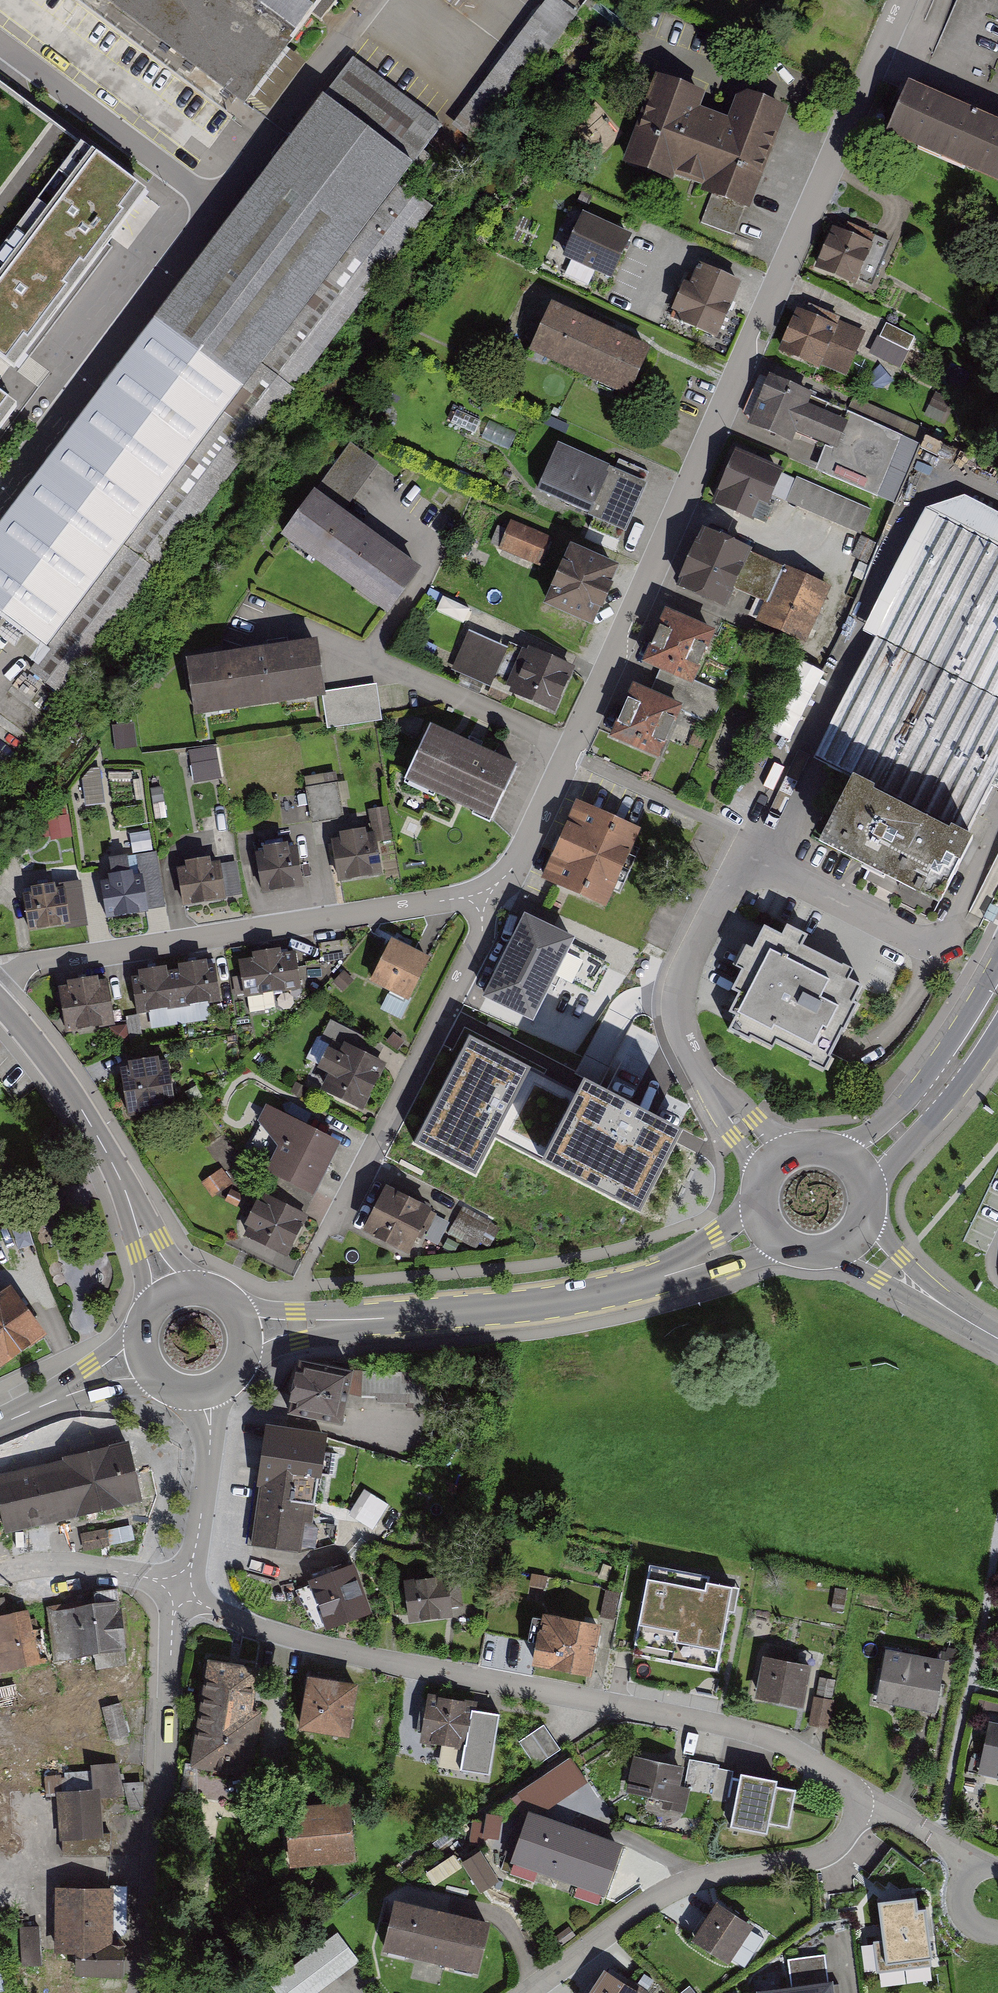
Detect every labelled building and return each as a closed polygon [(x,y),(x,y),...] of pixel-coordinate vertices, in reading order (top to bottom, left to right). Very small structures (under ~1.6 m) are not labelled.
[(247,105),(329,0),(109,0),(247,105)] [(561,0),(547,0),(454,124),(479,143),(578,14),(561,0)] [(441,126),(352,59),(323,98),(415,165),(441,126)] [(709,97),(657,78),(626,166),(710,195),(743,207),(755,211),(789,113),(739,96),(730,120),(704,111),(709,97)] [(885,140),(997,190),(997,127),(909,88),(885,140)] [(12,412),(32,386),(10,370),(141,197),(75,147),(0,90),(0,429),(12,412)] [(240,210),(156,322),(246,389),(415,165),(323,98),(240,210)] [(743,207),(710,195),(700,224),(733,235),(738,220),(743,207)] [(633,238),(582,215),(562,260),(612,283),(633,238)] [(877,239),(831,224),(817,268),(863,282),(877,239)] [(744,287),(696,264),(672,316),(720,338),(744,287)] [(863,333),(794,306),(779,346),(848,372),(863,333)] [(616,338),(553,309),(530,358),(627,404),(651,355),(616,338)] [(0,531),(0,639),(33,664),(246,389),(156,322),(0,531)] [(912,348),(917,337),(888,323),(873,353),(917,375),(927,355),(912,348)] [(849,409),(768,375),(751,415),(832,449),(849,409)] [(647,483),(560,444),(538,492),(626,531),(647,483)] [(786,474),(739,453),(716,505),(754,522),(763,502),(771,506),(786,474)] [(797,479),(786,503),(820,519),(860,536),(871,511),(797,479)] [(956,851),(997,771),(997,514),(947,487),(804,762),(956,851)] [(314,495),(280,541),(388,620),(422,574),(314,495)] [(510,522),(498,551),(540,568),(552,539),(510,522)] [(833,590),(706,531),(680,585),(732,609),(740,592),(760,601),(753,616),(808,642),(833,590)] [(543,609),(592,631),(619,572),(570,550),(543,609)] [(641,668),(693,690),(716,636),(664,614),(641,668)] [(469,633),(451,671),(490,688),(507,650),(469,633)] [(320,642),(192,661),(201,719),(325,701),(329,700),(328,693),(320,642)] [(509,694),(555,715),(575,670),(529,650),(527,654),(522,651),(505,688),(511,691),(509,694)] [(793,691),(812,698),(824,669),(805,661),(793,691)] [(375,686),(328,693),(329,700),(325,701),(329,727),(380,719),(375,686)] [(609,742),(659,764),(683,711),(633,688),(609,742)] [(519,766),(434,727),(408,782),(493,821),(519,766)] [(194,781),(223,777),(219,745),(190,749),(194,781)] [(86,805),(106,804),(104,768),(84,770),(86,805)] [(338,779),(306,784),(312,820),(327,818),(343,815),(338,779)] [(863,797),(826,859),(919,914),(956,851),(863,797)] [(636,830),(576,804),(543,877),(604,903),(636,830)] [(60,837),(73,836),(71,814),(59,815),(60,837)] [(339,841),(331,843),(338,885),(383,878),(376,835),(366,837),(366,832),(338,836),(339,841)] [(301,849),(259,853),(263,890),(305,886),(301,849)] [(222,860),(181,865),(185,903),(226,898),(222,860)] [(146,873),(105,877),(108,914),(149,911),(146,873)] [(69,886),(28,891),(32,930),(73,926),(69,886)] [(485,995),(533,1019),(556,974),(594,993),(609,963),(523,920),(485,995)] [(731,1015),(721,1034),(759,1057),(762,1053),(779,1064),(777,1068),(790,1077),(858,975),(773,923),(762,940),(752,934),(736,959),(740,963),(728,983),(735,987),(721,1008),(731,1015)] [(391,989),(382,1007),(400,1016),(428,959),(420,954),(390,940),(371,979),(391,989)] [(252,959),(238,961),(244,1001),(301,992),(296,953),(281,955),(281,952),(252,956),(252,959)] [(178,972),(172,972),(179,1011),(220,1004),(214,966),(207,967),(207,964),(178,968),(178,972)] [(353,978),(344,969),(334,979),(343,988),(353,978)] [(137,1018),(179,1011),(172,972),(167,973),(167,970),(138,974),(138,978),(131,979),(137,1018)] [(59,991),(66,1036),(115,1029),(107,983),(98,985),(98,980),(67,985),(67,990),(59,991)] [(404,1040),(394,1031),(386,1040),(397,1048),(404,1040)] [(464,1031),(410,1141),(484,1177),(497,1149),(626,1211),(673,1114),(576,1067),(569,1082),(464,1031)] [(327,1078),(320,1094),(363,1114),(386,1066),(343,1045),(338,1056),(328,1051),(317,1073),(327,1078)] [(120,1072),(128,1121),(176,1113),(168,1065),(159,1066),(158,1063),(128,1068),(128,1071),(120,1072)] [(271,1164),(312,1186),(338,1140),(270,1106),(263,1118),(284,1142),(271,1164)] [(222,1168),(203,1181),(213,1194),(231,1181),(222,1168)] [(253,1223),(247,1235),(287,1256),(306,1217),(302,1215),(305,1209),(266,1189),(263,1196),(258,1194),(246,1219),(253,1223)] [(386,1190),(362,1236),(408,1260),(432,1214),(386,1190)] [(460,1214),(453,1234),(472,1241),(479,1221),(460,1214)] [(0,1373),(46,1339),(10,1290),(0,1297),(0,1372),(0,1373)] [(348,1378),(300,1371),(294,1415),(342,1421),(348,1378)] [(427,1373),(354,1373),(354,1395),(379,1395),(379,1402),(407,1402),(407,1408),(427,1408),(427,1373)] [(329,1436),(266,1428),(252,1541),(314,1549),(329,1436)] [(144,1502),(133,1441),(0,1465),(0,1498),(5,1527),(144,1502)] [(142,1467),(144,1495),(155,1494),(153,1466),(142,1467)] [(355,1563),(309,1579),(325,1627),(372,1611),(355,1563)] [(620,1630),(637,1633),(633,1654),(716,1670),(729,1603),(706,1598),(710,1577),(650,1565),(643,1601),(626,1597),(620,1630)] [(452,1573),(406,1578),(410,1621),(457,1616),(452,1573)] [(71,1589),(75,1649),(127,1646),(123,1586),(71,1589)] [(34,1668),(32,1608),(0,1609),(0,1669),(34,1668)] [(601,1621),(547,1612),(539,1661),(593,1670),(601,1621)] [(947,1657),(886,1648),(878,1699),(939,1708),(947,1657)] [(811,1658),(765,1652),(759,1697),(805,1704),(811,1658)] [(262,1666),(211,1658),(194,1761),(255,1771),(265,1711),(255,1710),(262,1666)] [(358,1683),(309,1677),(303,1726),(352,1732),(358,1683)] [(477,1700),(426,1695),(422,1742),(472,1747),(477,1700)] [(991,1722),(982,1773),(997,1775),(997,1723),(991,1722)] [(520,1740),(538,1767),(563,1750),(545,1723),(520,1740)] [(684,1759),(634,1750),(626,1788),(673,1796),(671,1807),(685,1810),(690,1785),(680,1783),(684,1759)] [(62,1859),(110,1853),(104,1800),(126,1797),(122,1761),(51,1770),(62,1859)] [(778,1770),(741,1763),(730,1819),(767,1826),(769,1819),(788,1823),(796,1783),(776,1779),(778,1770)] [(285,1801),(290,1862),(356,1856),(351,1796),(285,1801)] [(510,1855),(604,1890),(623,1838),(529,1804),(510,1855)] [(480,1851),(462,1862),(480,1890),(497,1879),(480,1851)] [(116,1952),(115,1883),(61,1884),(62,1948),(81,1948),(81,1972),(124,1972),(123,1952),(116,1952)] [(394,1894),(381,1946),(477,1969),(490,1918),(394,1894)] [(692,1933),(728,1958),(754,1920),(718,1895),(692,1933)] [(917,1897),(878,1903),(887,1964),(935,1958),(928,1907),(919,1908),(917,1897)] [(278,1992),(314,1992),(360,1959),(338,1929),(269,1980),(278,1992)] [(787,1959),(790,1986),(760,1989),(760,1992),(836,1992),(835,1980),(828,1981),(825,1955),(787,1959)] [(645,1988),(606,1961),(584,1992),(641,1992),(645,1988)]
